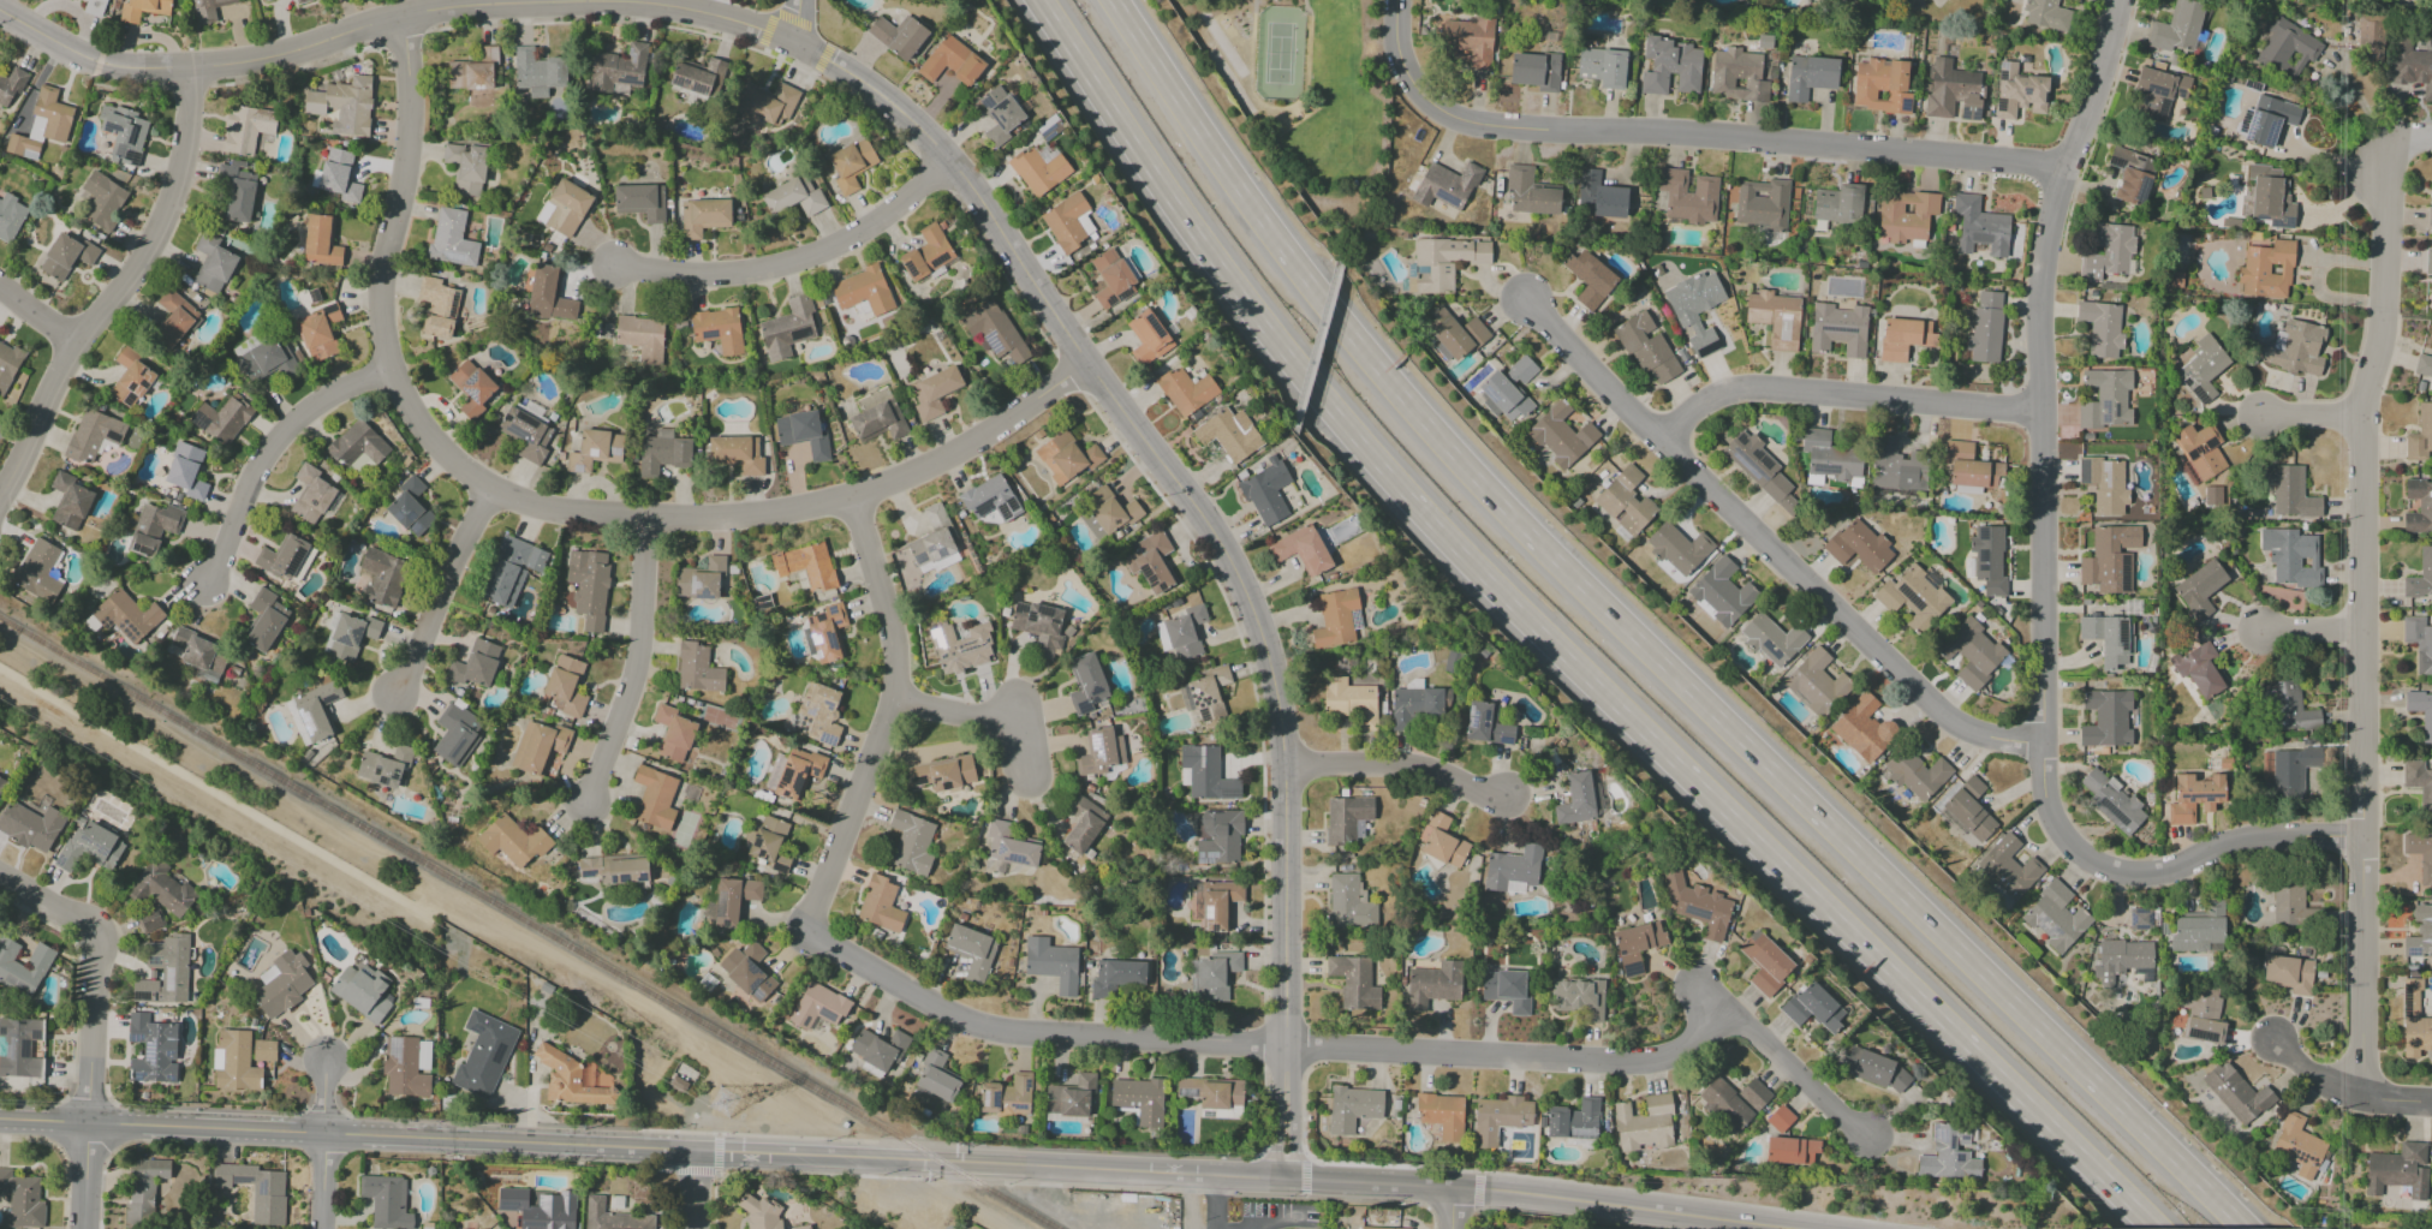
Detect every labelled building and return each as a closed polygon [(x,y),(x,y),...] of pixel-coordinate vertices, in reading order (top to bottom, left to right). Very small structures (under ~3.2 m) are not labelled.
[(102,18),(105,0),(86,0),(84,14),(102,18)] [(169,15),(171,0),(128,0),(128,4),(121,3),(119,22),(138,24),(139,12),(169,15)] [(237,0),(193,0),(197,24),(216,21),(214,7),(238,4),(237,0)] [(1908,9),(1922,1),(1921,0),(1903,0),(1908,9)] [(2026,25),(2031,0),(2089,0),(2082,36),(2026,25)] [(2169,24),(2175,0),(2191,0),(2206,4),(2193,54),(2174,49),(2172,53),(2145,47),(2151,20),(2169,24)] [(907,62),(928,30),(904,14),(895,28),(877,16),(865,33),(907,62)] [(2277,14),(2323,46),(2295,86),(2249,54),(2264,35),(2259,31),(2265,22),(2270,25),(2277,14)] [(1472,48),(1448,47),(1450,23),(1477,24),(1477,19),(1495,20),(1492,46),(1491,71),(1470,70),(1472,48)] [(2360,19),(2385,20),(2385,61),(2359,60),(2360,19)] [(986,64),(946,33),(915,72),(930,84),(943,67),(968,87),(986,64)] [(1644,36),(1671,38),(1671,46),(1676,46),(1676,38),(1693,41),(1692,47),(1703,48),(1698,95),(1677,93),(1679,76),(1669,74),(1668,94),(1638,91),(1640,71),(1651,71),(1652,60),(1641,59),(1644,36)] [(2412,49),(2431,50),(2431,98),(2424,97),(2424,86),(2422,86),(2421,89),(2412,88),(2412,84),(2392,83),(2395,37),(2412,37),(2412,49)] [(593,52),(588,91),(611,94),(612,84),(642,88),(648,43),(628,41),(626,57),(593,52)] [(447,89),(495,88),(494,46),(479,46),(479,62),(447,62),(447,89)] [(565,87),(564,58),(533,59),(533,46),(514,46),(515,89),(529,88),(529,98),(547,98),(547,88),(565,87)] [(1757,94),(1757,100),(1711,96),(1715,47),(1760,50),(1758,80),(1766,82),(1766,52),(1778,52),(1777,85),(1776,85),(1776,95),(1757,94)] [(1580,48),(1601,49),(1598,79),(1578,78),(1580,48)] [(1604,50),(1625,52),(1623,90),(1602,89),(1604,50)] [(1512,54),(1542,56),(1543,53),(1561,54),(1557,94),(1538,93),(1539,86),(1510,85),(1512,54)] [(1810,88),(1807,103),(1787,102),(1789,82),(1790,83),(1793,55),(1838,60),(1836,90),(1810,88)] [(705,67),(677,58),(668,85),(719,101),(731,64),(708,57),(705,67)] [(1935,58),(1953,59),(1951,70),(1984,72),(1983,86),(1985,86),(1984,103),(1981,103),(1980,120),(1960,118),(1961,102),(1954,102),(1953,118),(1925,117),(1926,95),(1931,95),(1935,58)] [(1858,61),(1866,61),(1866,59),(1909,62),(1907,94),(1912,94),(1911,114),(1854,109),(1858,61)] [(1999,61),(2050,65),(2046,115),(2031,114),(2031,111),(2016,109),(2016,120),(1996,119),(1999,61)] [(12,108),(27,72),(12,66),(7,78),(0,75),(0,103),(12,108)] [(2176,73),(2193,78),(2187,100),(2172,95),(2170,101),(2133,90),(2141,66),(2175,77),(2176,73)] [(367,136),(372,76),(351,75),(350,85),(325,84),(325,92),(305,90),(303,114),(325,115),(325,108),(337,108),(336,122),(331,121),(330,134),(367,136)] [(733,106),(784,128),(800,91),(777,82),(772,93),(744,81),(733,106)] [(64,144),(74,108),(54,102),(58,89),(40,84),(26,138),(9,133),(4,152),(37,161),(42,139),(64,144)] [(1027,119),(998,84),(976,101),(994,124),(982,134),(993,147),(1027,119)] [(2141,94),(2170,102),(2165,123),(2135,115),(2141,94)] [(2258,94),(2303,108),(2296,127),(2282,123),(2273,150),(2242,141),(2258,94)] [(115,135),(108,160),(136,168),(149,122),(136,118),(138,113),(104,104),(97,130),(115,135)] [(224,152),(254,156),(256,139),(273,142),(277,111),(230,105),(224,152)] [(826,156),(837,178),(833,180),(842,198),(859,189),(852,175),(878,162),(865,136),(826,156)] [(1035,200),(1071,172),(1044,137),(1008,164),(1035,200)] [(443,142),(442,163),(456,164),(454,194),(482,196),(486,146),(443,142)] [(2122,169),(2108,165),(2114,145),(2158,161),(2152,179),(2151,179),(2141,208),(2112,197),(2122,169)] [(362,185),(347,182),(353,152),(326,147),(322,173),(313,171),(310,187),(340,193),(339,201),(358,204),(362,185)] [(1433,197),(1427,208),(1413,199),(1433,162),(1449,171),(1450,167),(1454,169),(1461,156),(1483,167),(1458,211),(1437,199),(1433,197)] [(256,174),(245,173),(246,162),(230,160),(229,165),(219,164),(215,186),(230,188),(225,220),(249,223),(256,174)] [(1533,211),(1504,210),(1507,165),(1537,167),(1536,189),(1561,190),(1560,214),(1533,211)] [(1661,167),(1721,172),(1717,225),(1667,220),(1669,192),(1658,191),(1661,167)] [(94,197),(82,215),(107,231),(131,194),(93,169),(80,189),(94,197)] [(1594,213),(1580,211),(1581,169),(1602,169),(1602,187),(1627,189),(1627,217),(1594,216),(1594,213)] [(827,207),(817,187),(812,190),(804,173),(759,194),(770,216),(798,203),(804,218),(827,207)] [(568,240),(594,198),(561,177),(535,219),(568,240)] [(2253,177),(2289,179),(2288,195),(2290,195),(2289,203),(2296,203),(2294,229),(2270,227),(2270,223),(2249,222),(2253,177)] [(1740,178),(1792,181),(1788,234),(1781,234),(1781,244),(1760,243),(1762,227),(1736,226),(1740,178)] [(1816,190),(1838,192),(1840,184),(1862,186),(1859,223),(1835,221),(1813,220),(1816,190)] [(644,212),(645,225),(664,224),(663,185),(613,186),(614,213),(644,212)] [(2199,189),(2211,189),(2212,199),(2200,201),(2199,189)] [(1089,210),(1078,191),(1039,214),(1061,253),(1096,233),(1084,213),(1089,210)] [(1886,193),(1895,195),(1895,191),(1941,193),(1941,217),(1930,217),(1930,246),(1879,245),(1880,202),(1884,202),(1884,197),(1886,197),(1886,193)] [(0,200),(0,240),(10,245),(27,208),(15,203),(17,198),(4,192),(1,200),(0,200)] [(1954,193),(1980,196),(1979,211),(2013,215),(2008,258),(1989,256),(1990,246),(1973,244),(1972,255),(1957,253),(1961,215),(1953,214),(1954,193)] [(730,200),(680,201),(681,240),(701,240),(700,228),(730,227),(730,200)] [(475,266),(479,242),(461,240),(465,210),(436,206),(429,260),(475,266)] [(333,216),(305,214),(303,263),(341,265),(342,247),(332,246),(333,216)] [(897,257),(910,282),(955,259),(935,221),(917,230),(924,243),(897,257)] [(1814,221),(1828,221),(1826,233),(1814,232),(1814,221)] [(2088,222),(2133,226),(2132,237),(2135,238),(2134,252),(2132,278),(2102,274),(2100,284),(2079,281),(2081,253),(2086,253),(2088,222)] [(38,270),(62,283),(75,258),(90,267),(99,250),(83,241),(82,244),(58,231),(38,270)] [(194,250),(205,255),(193,284),(221,294),(236,255),(216,247),(220,238),(201,231),(194,250)] [(1414,239),(1491,240),(1491,263),(1455,263),(1455,296),(1414,296),(1414,239)] [(2269,297),(2269,298),(2241,296),(2242,284),(2236,284),(2236,267),(2243,267),(2245,247),(2271,249),(2271,240),(2296,243),(2294,267),(2293,266),(2291,286),(2287,286),(2287,298),(2279,298),(2269,297)] [(1572,297),(1585,285),(1563,263),(1582,244),(1621,284),(1590,315),(1572,297)] [(1089,261),(1105,287),(1091,295),(1102,311),(1137,290),(1112,247),(1089,261)] [(2424,248),(2424,274),(2431,275),(2431,248),(2424,248)] [(577,301),(557,298),(562,267),(534,263),(526,314),(574,321),(577,301)] [(829,283),(839,310),(865,300),(872,317),(895,308),(878,265),(829,283)] [(2171,272),(2184,273),(2183,288),(2170,287),(2171,272)] [(1664,297),(1691,284),(1688,280),(1704,273),(1706,278),(1716,273),(1728,300),(1676,323),(1664,297)] [(416,300),(428,302),(421,334),(450,340),(454,319),(461,321),(463,309),(457,308),(460,290),(440,286),(441,280),(420,276),(416,300)] [(199,314),(168,288),(156,302),(170,314),(152,335),(169,350),(199,314)] [(1746,292),(1757,293),(1757,290),(1774,291),(1774,296),(1801,297),(1799,351),(1769,350),(1770,326),(1745,324),(1746,292)] [(1978,291),(2007,294),(2005,309),(2008,309),(2001,368),(1968,363),(1969,354),(1965,354),(1967,334),(1971,334),(1974,306),(1977,306),(1978,291)] [(767,363),(791,357),(788,343),(817,337),(807,294),(786,299),(789,314),(758,321),(767,363)] [(969,337),(979,331),(994,360),(1007,354),(1014,366),(1028,358),(996,298),(959,318),(969,337)] [(338,354),(328,323),(341,319),(336,302),(318,308),(320,314),(297,321),(310,362),(338,354)] [(2078,302),(2110,304),(2123,305),(2121,334),(2126,335),(2124,351),(2118,350),(2118,359),(2087,357),(2090,323),(2075,322),(2078,302)] [(1813,303),(1835,304),(1834,309),(1850,310),(1850,305),(1868,306),(1865,358),(1843,357),(1844,345),(1829,344),(1828,354),(1810,353),(1813,303)] [(1431,314),(1441,305),(1450,315),(1441,323),(1431,314)] [(742,354),(737,308),(689,313),(693,342),(718,340),(720,356),(742,354)] [(1142,369),(1174,343),(1146,308),(1125,325),(1140,343),(1128,353),(1142,369)] [(1613,329),(1646,309),(1670,351),(1685,344),(1697,364),(1649,392),(1613,329)] [(663,319),(616,317),(615,345),(639,346),(638,365),(661,366),(663,319)] [(1432,333),(1452,317),(1476,347),(1456,363),(1432,333)] [(1464,327),(1474,317),(1491,335),(1479,346),(1464,327)] [(2264,346),(2282,351),(2283,348),(2288,333),(2282,332),(2285,317),(2326,328),(2323,341),(2320,340),(2315,357),(2324,359),(2319,377),(2290,370),(2290,371),(2255,362),(2259,347),(2263,348),(2264,346)] [(1880,320),(1933,322),(1932,348),(1909,347),(1908,364),(1879,363),(1880,320)] [(2277,321),(2283,322),(2281,332),(2275,329),(2277,321)] [(1687,339),(1711,327),(1722,347),(1698,359),(1687,339)] [(2276,330),(2287,333),(2284,342),(2282,350),(2272,347),(2276,330)] [(247,386),(278,369),(284,380),(298,372),(277,334),(232,359),(247,386)] [(235,355),(258,345),(254,337),(231,348),(235,355)] [(2190,338),(2198,346),(2190,352),(2183,342),(2190,338)] [(25,354),(0,341),(0,396),(2,397),(25,354)] [(2215,341),(2231,363),(2207,382),(2218,395),(2202,408),(2174,374),(2215,341)] [(109,393),(131,409),(156,374),(137,361),(140,356),(125,345),(114,361),(125,369),(109,393)] [(2431,357),(2431,353),(2431,378),(2413,374),(2419,353),(2431,357)] [(1478,388),(1502,368),(1506,372),(1525,354),(1540,371),(1524,386),(1519,380),(1515,382),(1537,406),(1514,428),(1478,388)] [(467,400),(458,409),(468,420),(499,391),(467,357),(446,377),(467,400)] [(937,398),(963,386),(953,364),(908,385),(917,404),(913,406),(921,423),(943,413),(937,398)] [(1206,374),(1191,384),(1178,365),(1155,381),(1182,419),(1220,392),(1206,374)] [(2078,370),(2133,370),(2134,390),(2127,390),(2127,410),(2132,410),(2132,426),(2102,426),(2103,429),(2079,429),(2079,401),(2097,401),(2097,387),(2078,388),(2078,370)] [(253,408),(230,392),(217,412),(201,401),(187,421),(227,448),(253,408)] [(859,443),(886,431),(891,441),(908,433),(892,397),(847,418),(859,443)] [(1560,399),(1570,410),(1562,419),(1575,432),(1587,420),(1602,435),(1564,471),(1552,459),(1555,457),(1542,443),(1539,446),(1526,432),(1560,399)] [(2418,402),(2431,402),(2431,461),(2404,461),(2404,434),(2419,434),(2418,402)] [(516,454),(538,466),(547,450),(543,448),(553,430),(509,406),(496,430),(522,444),(516,454)] [(127,424),(83,407),(64,457),(90,466),(101,439),(119,445),(127,424)] [(1242,409),(1231,415),(1226,408),(1190,429),(1201,447),(1215,438),(1231,465),(1263,446),(1242,409)] [(778,446),(807,442),(811,464),(829,461),(825,433),(819,434),(816,410),(774,417),(778,446)] [(391,449),(357,417),(324,451),(345,470),(355,460),(358,462),(364,455),(375,466),(391,449)] [(2165,436),(2190,424),(2194,431),(2210,424),(2233,467),(2192,489),(2180,464),(2186,461),(2182,455),(2176,458),(2165,436)] [(1104,459),(1093,443),(1082,451),(1065,428),(1032,452),(1059,487),(1086,466),(1089,470),(1104,459)] [(691,439),(671,438),(671,429),(655,429),(654,437),(640,437),(639,478),(658,478),(658,466),(691,467),(691,439)] [(1722,451),(1742,429),(1748,435),(1752,432),(1764,445),(1762,447),(1782,466),(1777,471),(1794,487),(1789,493),(1800,503),(1789,514),(1722,451)] [(1804,429),(1830,430),(1829,447),(1865,449),(1861,489),(1800,484),(1804,429)] [(621,462),(622,432),(579,431),(579,453),(566,452),(566,473),(590,473),(590,461),(621,462)] [(1876,435),(1897,436),(1896,454),(1902,454),(1901,459),(1908,459),(1909,449),(1933,451),(1930,493),(1872,488),(1876,435)] [(738,476),(763,476),(763,457),(758,457),(758,437),(708,437),(708,464),(738,465),(738,476)] [(1945,441),(1974,442),(1973,460),(2003,463),(2001,491),(1945,488),(1947,465),(1944,465),(1945,441)] [(204,451),(178,442),(164,482),(185,490),(183,495),(202,502),(208,484),(194,479),(204,451)] [(1239,480),(1260,529),(1288,516),(1276,489),(1290,483),(1276,451),(1265,456),(1270,467),(1239,480)] [(2078,458),(2103,457),(2103,461),(2124,460),(2124,489),(2128,489),(2129,506),(2124,506),(2124,515),(2094,515),(2094,485),(2078,485),(2078,458)] [(1634,499),(1638,501),(1645,494),(1662,511),(1633,539),(1616,521),(1625,513),(1622,511),(1614,520),(1593,501),(1629,463),(1644,477),(1632,490),(1637,495),(1634,499)] [(290,512),(315,526),(338,485),(301,464),(293,478),(305,485),(290,512)] [(2263,465),(2305,465),(2305,496),(2323,496),(2323,517),(2272,518),(2272,482),(2263,482),(2263,465)] [(49,489),(62,493),(51,523),(78,533),(93,492),(74,485),(77,478),(56,470),(49,489)] [(973,520),(994,509),(1002,523),(1021,513),(1000,473),(959,494),(973,520)] [(384,509),(415,538),(435,518),(415,498),(425,488),(411,474),(397,489),(400,492),(384,509)] [(2404,479),(2431,480),(2431,533),(2403,532),(2403,513),(2419,514),(2419,500),(2404,500),(2404,479)] [(1121,507),(1104,484),(1082,500),(1090,511),(1080,519),(1089,531),(1089,530),(1098,543),(1142,511),(1133,498),(1121,507)] [(2221,487),(2205,487),(2205,504),(2221,504),(2221,487)] [(906,544),(916,569),(931,563),(934,571),(959,560),(951,540),(955,538),(940,501),(922,508),(932,533),(906,544)] [(126,550),(152,559),(162,530),(177,535),(185,511),(166,505),(164,509),(143,503),(138,516),(130,513),(125,526),(133,529),(126,550)] [(1822,547),(1854,513),(1877,535),(1879,531),(1891,543),(1888,547),(1895,554),(1873,577),(1858,560),(1847,572),(1822,547)] [(1646,541),(1669,519),(1689,539),(1701,527),(1719,547),(1685,580),(1646,541)] [(1307,578),(1332,567),(1311,523),(1266,544),(1275,563),(1296,553),(1307,578)] [(1974,527),(2004,526),(2004,537),(2010,537),(2011,580),(2007,581),(2008,597),(1984,597),(1983,581),(1974,583),(1974,579),(1968,579),(1968,536),(1974,536),(1974,527)] [(2079,556),(2093,556),(2093,527),(2151,527),(2151,545),(2142,544),(2142,547),(2132,547),(2132,593),(2079,593),(2079,556)] [(1162,555),(1171,551),(1160,529),(1132,543),(1135,551),(1121,558),(1130,575),(1139,571),(1152,596),(1177,584),(1162,555)] [(2269,550),(2259,550),(2259,530),(2299,530),(2299,536),(2319,537),(2318,559),(2318,568),(2319,568),(2319,589),(2291,587),(2291,584),(2273,584),(2275,565),(2269,565),(2269,550)] [(480,598),(511,609),(525,569),(540,574),(548,552),(503,535),(480,598)] [(51,604),(62,584),(54,580),(58,572),(51,568),(60,550),(35,536),(10,582),(51,604)] [(836,587),(824,541),(770,555),(775,576),(804,569),(810,593),(836,587)] [(2419,545),(2431,545),(2431,597),(2402,597),(2402,577),(2420,577),(2419,545)] [(393,609),(408,560),(365,547),(358,571),(367,573),(359,599),(393,609)] [(609,554),(568,550),(565,582),(575,583),(573,614),(583,615),(582,632),(602,634),(609,554)] [(725,576),(725,555),(706,555),(705,569),(676,568),(675,598),(718,599),(718,576),(725,576)] [(1722,555),(1736,568),(1727,578),(1739,589),(1748,579),(1765,596),(1728,636),(1685,593),(1722,555)] [(2212,556),(2230,579),(2206,598),(2216,610),(2199,625),(2171,589),(2212,556)] [(1872,596),(1889,578),(1894,583),(1913,562),(1954,601),(1918,639),(1905,626),(1914,615),(1902,604),(1892,615),(1872,596)] [(243,641),(265,654),(290,612),(274,602),(277,596),(259,586),(247,607),(259,615),(243,641)] [(133,646),(165,615),(152,601),(141,611),(118,587),(89,614),(105,630),(112,624),(133,646)] [(1317,594),(1322,628),(1310,630),(1313,648),(1356,642),(1354,629),(1361,628),(1356,588),(1317,594)] [(1063,610),(1015,600),(1009,629),(1037,634),(1032,656),(1053,661),(1063,610)] [(804,618),(818,665),(844,657),(836,629),(847,625),(841,601),(822,606),(823,612),(804,618)] [(1174,662),(1202,654),(1194,625),(1207,621),(1202,603),(1181,609),(1183,615),(1163,621),(1174,662)] [(1760,609),(1786,632),(1794,624),(1810,638),(1777,673),(1736,634),(1760,609)] [(323,653),(352,664),(362,637),(375,641),(382,622),(364,616),(362,621),(338,612),(323,653)] [(2424,626),(2431,626),(2431,676),(2415,676),(2415,644),(2402,644),(2402,614),(2424,615),(2424,626)] [(1933,654),(1971,616),(1983,628),(1980,632),(1993,644),(1996,642),(2011,656),(1974,693),(1933,654)] [(2079,618),(2134,618),(2134,673),(2102,673),(2102,640),(2079,640),(2079,618)] [(941,675),(994,660),(986,632),(991,631),(988,621),(965,628),(968,636),(955,640),(950,624),(928,630),(941,675)] [(216,684),(230,649),(177,628),(170,645),(183,650),(179,661),(198,668),(195,676),(216,684)] [(501,647),(475,638),(466,665),(450,660),(444,678),(463,685),(465,681),(488,688),(501,647)] [(2168,658),(2178,652),(2181,656),(2209,639),(2219,656),(2213,660),(2230,686),(2204,703),(2187,676),(2181,680),(2168,658)] [(724,691),(725,669),(707,668),(708,642),(679,641),(677,689),(724,691)] [(1818,645),(1832,660),(1822,670),(1831,680),(1841,670),(1859,688),(1823,724),(1781,682),(1818,645)] [(1067,694),(1075,717),(1094,710),(1092,705),(1110,699),(1092,651),(1066,661),(1077,690),(1067,694)] [(584,663),(556,653),(542,693),(565,701),(561,713),(580,719),(587,695),(575,691),(584,663)] [(1201,726),(1226,719),(1216,687),(1232,682),(1227,664),(1196,673),(1198,680),(1177,686),(1184,712),(1196,708),(1201,726)] [(1346,686),(1345,677),(1323,677),(1324,715),(1357,715),(1357,731),(1376,731),(1375,686),(1346,686)] [(2270,681),(2299,679),(2302,710),(2321,708),(2324,727),(2276,733),(2270,681)] [(291,698),(309,744),(336,734),(324,705),(343,697),(336,680),(291,698)] [(834,747),(841,727),(830,724),(841,692),(808,681),(797,715),(804,717),(798,734),(834,747)] [(1391,730),(1416,730),(1416,719),(1440,719),(1441,705),(1450,705),(1450,689),(1392,688),(1391,730)] [(1867,691),(1883,705),(1847,742),(1831,727),(1867,691)] [(2079,691),(2133,691),(2133,711),(2133,712),(2129,712),(2129,729),(2135,729),(2135,746),(2079,746),(2079,726),(2094,726),(2094,711),(2079,711),(2079,691)] [(2404,692),(2431,693),(2431,743),(2421,742),(2421,712),(2404,712),(2404,692)] [(1463,738),(1512,746),(1515,726),(1495,723),(1498,704),(1469,700),(1463,738)] [(457,768),(485,724),(449,701),(435,723),(448,732),(434,754),(457,768)] [(652,722),(665,725),(657,756),(683,763),(694,722),(677,717),(679,709),(657,703),(652,722)] [(510,767),(545,778),(554,752),(564,755),(572,730),(554,725),(553,728),(525,720),(510,767)] [(1871,720),(1894,740),(1871,765),(1848,745),(1871,720)] [(1074,757),(1076,777),(1106,773),(1105,767),(1125,764),(1121,736),(1112,737),(1111,726),(1084,730),(1087,755),(1074,757)] [(361,751),(355,778),(401,789),(411,748),(394,744),(391,758),(361,751)] [(1218,746),(1180,745),(1179,784),(1189,785),(1189,798),(1240,799),(1240,779),(1218,779),(1218,746)] [(1882,770),(1908,745),(1930,766),(1941,757),(1956,772),(1920,809),(1882,770)] [(773,794),(798,803),(807,775),(820,780),(827,759),(789,746),(773,794)] [(2273,748),(2321,748),(2321,768),(2305,768),(2306,801),(2273,801),(2273,748)] [(910,787),(930,784),(932,792),(976,784),(971,755),(906,768),(910,787)] [(2219,759),(2230,759),(2231,768),(2219,768),(2219,759)] [(2431,760),(2431,820),(2402,819),(2403,760),(2425,760),(2424,769),(2431,769),(2431,760)] [(669,832),(676,811),(668,808),(678,779),(638,764),(632,782),(643,786),(632,819),(669,832)] [(2096,765),(2109,777),(2111,775),(2122,786),(2118,789),(2128,798),(2132,794),(2144,805),(2140,809),(2147,816),(2128,837),(2075,787),(2096,765)] [(1595,820),(1590,771),(1566,773),(1569,804),(1553,806),(1554,824),(1595,820)] [(1942,807),(1974,774),(1989,787),(1977,800),(2002,825),(1981,847),(1942,807)] [(2175,774),(2194,774),(2194,781),(2210,781),(2210,774),(2224,774),(2225,804),(2215,804),(2215,813),(2202,813),(2202,804),(2194,804),(2194,825),(2170,825),(2169,797),(2176,797),(2175,774)] [(1080,855),(1108,815),(1074,792),(1063,809),(1077,819),(1061,843),(1080,855)] [(1373,798),(1326,798),(1326,843),(1355,843),(1356,820),(1373,820),(1373,798)] [(66,816),(47,806),(41,817),(9,800),(0,816),(0,832),(46,856),(66,816)] [(926,876),(932,855),(925,853),(934,823),(893,810),(888,827),(900,831),(890,865),(926,876)] [(1419,851),(1457,869),(1469,844),(1444,832),(1451,818),(1432,810),(1420,837),(1425,839),(1419,851)] [(1240,863),(1239,811),(1199,812),(1199,833),(1208,833),(1209,840),(1195,840),(1195,864),(1240,863)] [(536,825),(525,835),(502,812),(474,839),(491,855),(497,849),(518,870),(535,853),(540,858),(554,843),(536,825)] [(788,823),(761,814),(748,854),(769,862),(767,868),(785,874),(791,856),(779,852),(788,823)] [(112,871),(126,840),(75,819),(55,867),(71,873),(81,851),(94,856),(91,862),(112,871)] [(1036,867),(1040,841),(1009,836),(1012,823),(989,819),(986,838),(990,839),(986,860),(1036,867)] [(2008,831),(2021,845),(2010,857),(2021,866),(2032,854),(2046,867),(2014,901),(1975,865),(2008,831)] [(2402,835),(2431,834),(2431,887),(2420,887),(2420,854),(2402,854),(2402,835)] [(1483,889),(1504,892),(1506,881),(1537,885),(1541,845),(1522,843),(1521,856),(1487,852),(1483,889)] [(125,894),(140,905),(147,896),(179,920),(198,894),(183,882),(180,885),(164,874),(169,867),(153,855),(125,894)] [(577,858),(578,877),(600,877),(600,884),(648,882),(647,855),(577,858)] [(1720,944),(1732,901),(1719,898),(1718,893),(1707,891),(1707,887),(1698,885),(1683,888),(1678,863),(1661,867),(1668,904),(1675,905),(1673,914),(1705,922),(1701,939),(1720,944)] [(1357,873),(1327,874),(1328,928),(1376,927),(1376,902),(1358,902),(1357,873)] [(898,933),(906,912),(890,907),(898,884),(870,874),(855,918),(898,933)] [(2261,875),(2303,875),(2305,927),(2276,927),(2276,891),(2261,891),(2261,875)] [(2054,878),(2073,896),(2063,906),(2073,914),(2081,906),(2097,921),(2060,960),(2016,918),(2054,878)] [(714,927),(738,928),(740,900),(761,901),(762,881),(717,879),(714,927)] [(1202,932),(1229,931),(1228,902),(1244,902),(1243,882),(1195,883),(1196,899),(1201,899),(1202,932)] [(2160,920),(2170,920),(2170,918),(2204,918),(2204,896),(2223,896),(2223,944),(2210,944),(2210,950),(2170,950),(2170,937),(2160,937),(2160,920)] [(2414,906),(2431,906),(2431,956),(2422,956),(2422,966),(2403,966),(2403,926),(2414,926),(2414,906)] [(135,916),(143,934),(164,924),(156,907),(135,916)] [(2130,908),(2153,908),(2153,931),(2130,931),(2130,908)] [(1623,978),(1642,974),(1638,951),(1668,944),(1665,932),(1661,933),(1658,921),(1612,931),(1623,978)] [(952,924),(943,950),(970,960),(962,980),(981,987),(998,940),(952,924)] [(1795,966),(1755,928),(1736,949),(1758,969),(1747,981),(1765,998),(1795,966)] [(187,1002),(189,934),(163,934),(162,943),(146,943),(145,968),(150,968),(149,980),(132,980),(131,1001),(187,1002)] [(36,941),(23,966),(12,961),(20,945),(0,935),(0,981),(31,997),(55,951),(36,941)] [(1075,997),(1077,947),(1048,947),(1048,937),(1025,936),(1024,975),(1057,976),(1057,997),(1075,997)] [(758,1005),(777,984),(755,964),(765,953),(751,940),(740,952),(734,947),(716,966),(758,1005)] [(2100,941),(2123,941),(2123,942),(2153,942),(2153,973),(2100,973),(2100,941)] [(313,984),(303,969),(306,967),(293,948),(256,974),(264,985),(251,994),(269,1021),(301,999),(298,995),(313,984)] [(1241,972),(1240,952),(1209,952),(1209,958),(1189,959),(1190,1002),(1227,1001),(1227,972),(1241,972)] [(1370,957),(1325,956),(1324,976),(1341,976),(1341,1009),(1379,1010),(1380,987),(1369,987),(1370,957)] [(2266,956),(2314,961),(2312,996),(2277,994),(2278,983),(2264,982),(2266,956)] [(1145,962),(1096,960),(1096,979),(1091,979),(1090,998),(1116,999),(1116,988),(1144,989),(1145,962)] [(1408,968),(1406,1012),(1425,1012),(1425,999),(1459,1000),(1461,961),(1438,960),(1438,969),(1408,968)] [(346,965),(328,991),(376,1025),(395,1000),(383,991),(390,981),(363,962),(356,972),(346,965)] [(1529,1016),(1529,996),(1524,996),(1525,971),(1482,971),(1481,1000),(1510,1000),(1509,1016),(1529,1016)] [(1809,1014),(1832,1036),(1850,1018),(1809,979),(1779,1010),(1797,1027),(1809,1014)] [(2420,1016),(2431,1016),(2431,1052),(2419,1052),(2419,1060),(2403,1060),(2403,1016),(2403,979),(2422,980),(2422,991),(2420,991),(2420,1016)] [(844,1018),(852,1001),(808,980),(788,1022),(807,1031),(814,1017),(831,1025),(836,1015),(844,1018)] [(1603,980),(1553,980),(1553,1010),(1583,1010),(1583,1022),(1603,1022),(1603,980)] [(2195,985),(2225,992),(2219,1021),(2188,1015),(2189,1009),(2178,1007),(2182,991),(2193,994),(2195,985)] [(452,1085),(489,1100),(518,1029),(470,1010),(462,1028),(474,1033),(452,1085)] [(176,1083),(176,1063),(175,1063),(176,1024),(148,1023),(148,1013),(128,1012),(127,1042),(143,1043),(143,1059),(130,1058),(130,1081),(176,1083)] [(40,1077),(40,1058),(30,1058),(30,1040),(41,1040),(41,1019),(0,1018),(0,1076),(40,1077)] [(2189,1018),(2225,1025),(2222,1045),(2184,1039),(2189,1018)] [(886,1071),(890,1062),(897,1065),(910,1037),(893,1029),(887,1042),(859,1028),(847,1053),(886,1071)] [(249,1067),(250,1030),(215,1030),(214,1088),(260,1090),(260,1068),(249,1067)] [(417,1074),(418,1038),(384,1036),(382,1076),(387,1076),(386,1095),(430,1097),(430,1074),(417,1074)] [(252,1061),(275,1061),(275,1041),(253,1040),(252,1061)] [(546,1102),(616,1104),(616,1091),(609,1088),(580,1087),(581,1063),(539,1042),(531,1057),(547,1073),(546,1102)] [(950,1103),(962,1078),(940,1068),(947,1054),(930,1047),(909,1094),(927,1102),(930,1094),(950,1103)] [(1902,1094),(1911,1068),(1849,1047),(1846,1057),(1839,1054),(1833,1070),(1902,1094)] [(2225,1060),(2255,1094),(2265,1086),(2277,1098),(2243,1127),(2202,1079),(2225,1060)] [(1029,1115),(1031,1072),(1012,1072),(1011,1084),(979,1083),(978,1113),(1029,1115)] [(1046,1085),(1045,1115),(1087,1116),(1088,1107),(1094,1107),(1095,1073),(1076,1073),(1075,1086),(1046,1085)] [(1735,1134),(1755,1113),(1716,1076),(1696,1097),(1735,1134)] [(1772,1095),(1752,1077),(1737,1094),(1757,1112),(1772,1095)] [(1198,1097),(1198,1079),(1177,1078),(1176,1097),(1198,1097)] [(1111,1079),(1110,1108),(1137,1108),(1136,1127),(1161,1128),(1163,1081),(1111,1079)] [(1200,1080),(1199,1107),(1242,1109),(1243,1082),(1200,1080)] [(1382,1089),(1330,1087),(1329,1135),(1354,1135),(1354,1118),(1381,1118),(1382,1089)] [(1674,1147),(1668,1093),(1643,1096),(1645,1115),(1630,1117),(1629,1102),(1613,1103),(1619,1153),(1674,1147)] [(1463,1096),(1417,1095),(1416,1124),(1439,1124),(1439,1142),(1462,1143),(1463,1096)] [(1475,1099),(1474,1148),(1496,1149),(1496,1127),(1532,1128),(1533,1101),(1522,1101),(1523,1096),(1504,1095),(1504,1100),(1475,1099)] [(1597,1097),(1579,1097),(1579,1108),(1546,1108),(1546,1137),(1596,1139),(1597,1097)] [(1795,1118),(1780,1104),(1764,1121),(1779,1135),(1795,1118)] [(2289,1110),(2306,1118),(2301,1129),(2338,1147),(2319,1187),(2295,1175),(2300,1164),(2270,1150),(2270,1149),(2289,1110)] [(1916,1177),(1979,1179),(1980,1159),(1968,1159),(1968,1151),(1956,1151),(1957,1146),(1970,1146),(1970,1125),(1932,1123),(1931,1156),(1917,1156),(1916,1177)] [(1820,1140),(1766,1137),(1765,1163),(1812,1165),(1813,1153),(1819,1153),(1820,1140)] [(2367,1152),(2400,1153),(2401,1140),(2427,1143),(2425,1203),(2410,1201),(2410,1187),(2382,1186),(2382,1200),(2365,1199),(2367,1152)] [(169,1179),(169,1160),(130,1159),(129,1204),(124,1204),(124,1228),(153,1228),(153,1179),(169,1179)] [(252,1184),(251,1225),(283,1226),(285,1172),(257,1171),(257,1166),(214,1164),(213,1188),(230,1188),(230,1183),(252,1184)] [(44,1227),(44,1201),(38,1201),(38,1177),(11,1177),(11,1168),(0,1168),(0,1192),(9,1192),(9,1212),(1,1211),(1,1227),(44,1227)] [(385,1228),(413,1228),(413,1214),(404,1214),(405,1177),(359,1176),(358,1197),(372,1197),(371,1228),(385,1228)] [(559,1190),(559,1195),(536,1195),(536,1189),(498,1188),(497,1211),(520,1211),(519,1228),(581,1228),(574,1228),(575,1191),(559,1190)] [(602,1213),(603,1196),(586,1195),(585,1228),(653,1228),(654,1215),(602,1213)] [(778,1198),(740,1202),(741,1209),(745,1209),(747,1228),(781,1228),(778,1198)]
